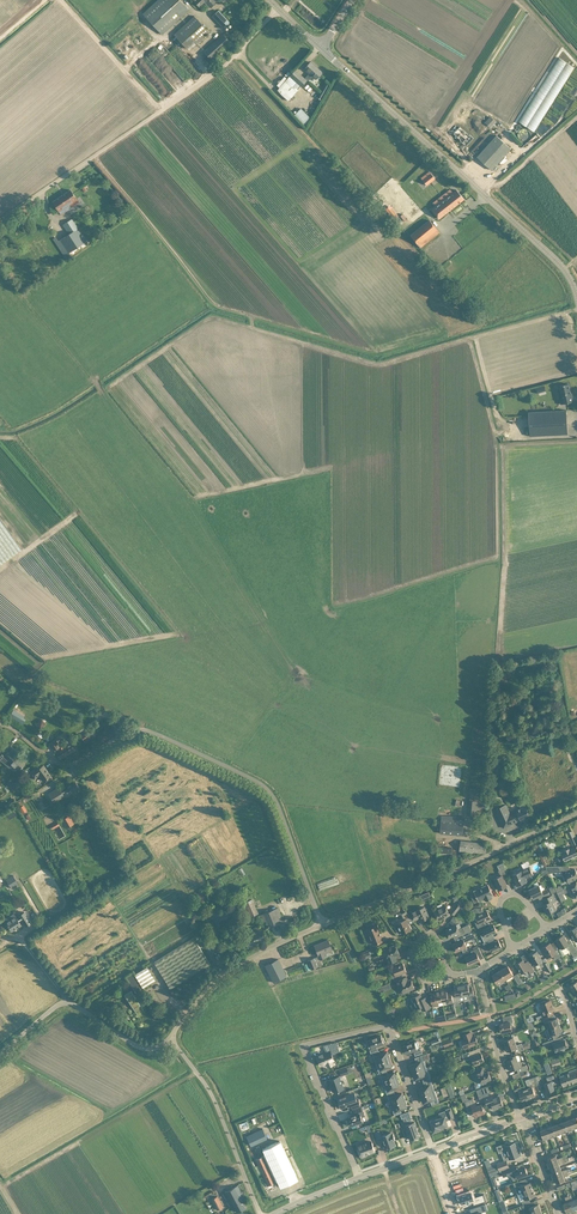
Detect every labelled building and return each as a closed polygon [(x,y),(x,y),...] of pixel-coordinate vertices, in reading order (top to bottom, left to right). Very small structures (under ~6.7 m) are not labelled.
[(162,34),(189,10),(180,0),(158,0),(143,14),(162,34)] [(230,23),(218,11),(213,15),(224,28),(230,23)] [(209,32),(194,16),(174,34),(187,49),(195,42),(197,44),(209,32)] [(230,41),(222,33),(204,51),(211,60),(223,48),(230,41)] [(559,58),(519,122),(534,131),(575,68),(559,58)] [(277,90),(288,101),(301,86),(306,80),(307,81),(312,76),(316,79),(322,72),(310,62),(304,68),(309,73),(304,78),(295,70),(291,74),(288,71),(285,75),(288,78),(287,79),(279,87),(277,90)] [(285,76),(277,85),(279,87),(287,79),(285,76)] [(325,83),(321,90),(326,93),(330,86),(325,83)] [(321,90),(317,97),(322,100),(326,93),(321,90)] [(308,122),(310,117),(301,107),(297,111),(308,122)] [(491,117),(486,123),(491,127),(496,121),(491,117)] [(459,126),(453,133),(460,139),(459,140),(466,147),(474,138),(469,134),(459,126)] [(477,156),(492,170),(512,149),(497,135),(477,156)] [(429,171),(421,178),(427,185),(435,178),(429,171)] [(436,187),(439,190),(445,186),(442,182),(436,187)] [(70,190),(52,202),(56,207),(61,214),(67,211),(69,209),(70,209),(70,208),(68,205),(76,199),(74,195),(70,190)] [(439,218),(459,203),(464,199),(456,190),(452,193),(432,209),(439,218)] [(390,209),(387,211),(394,220),(397,218),(390,209)] [(56,237),(53,239),(56,243),(65,256),(87,241),(83,235),(79,229),(72,218),(72,219),(63,225),(69,234),(58,241),(56,237)] [(429,220),(410,235),(420,247),(439,232),(429,220)] [(569,383),(560,386),(563,398),(560,399),(562,404),(574,401),(572,392),(571,393),(569,383)] [(568,434),(567,410),(529,412),(530,436),(568,434)] [(0,520),(0,565),(22,549),(0,520)] [(18,699),(21,695),(15,690),(12,694),(18,699)] [(12,712),(9,716),(23,724),(25,721),(12,712)] [(42,719),(37,722),(40,728),(46,724),(42,719)] [(91,729),(88,731),(93,740),(96,737),(91,729)] [(49,742),(54,749),(60,759),(74,750),(71,745),(70,743),(72,742),(72,743),(80,738),(78,734),(74,736),(75,737),(71,739),(68,741),(70,743),(64,747),(62,744),(59,746),(55,739),(49,742)] [(19,770),(21,768),(25,764),(20,759),(19,760),(17,758),(20,755),(14,749),(11,751),(5,757),(19,770)] [(37,767),(32,771),(30,772),(35,778),(39,775),(44,781),(45,780),(47,782),(52,778),(51,776),(51,775),(43,765),(38,769),(37,767)] [(17,786),(25,781),(21,776),(13,781),(17,786)] [(79,787),(79,786),(76,781),(72,784),(71,783),(61,790),(59,787),(57,788),(56,787),(51,791),(52,792),(49,793),(52,799),(54,801),(64,795),(63,793),(70,789),(72,792),(79,787)] [(483,816),(485,795),(479,794),(479,789),(471,788),(468,814),(483,816)] [(40,805),(44,810),(51,805),(46,799),(40,805)] [(494,806),(496,809),(495,809),(504,828),(521,820),(522,821),(531,816),(526,806),(525,806),(524,803),(523,803),(520,803),(520,805),(521,808),(517,810),(510,813),(506,804),(501,806),(500,803),(494,806)] [(463,835),(463,829),(464,817),(442,815),(441,833),(463,835)] [(72,818),(65,822),(69,827),(75,824),(72,818)] [(393,829),(424,832),(425,825),(394,822),(393,829)] [(57,832),(61,840),(67,837),(62,829),(57,832)] [(572,830),(567,832),(571,841),(576,839),(572,830)] [(473,851),(486,853),(487,843),(461,840),(459,851),(473,852),(473,851)] [(562,853),(562,854),(558,856),(560,862),(564,860),(565,861),(576,855),(576,846),(570,850),(569,848),(564,850),(564,848),(560,850),(562,853)] [(446,856),(452,856),(452,848),(437,847),(437,860),(446,860),(446,856)] [(377,872),(369,875),(371,880),(375,879),(376,879),(377,882),(389,877),(387,872),(390,871),(390,873),(396,871),(392,860),(386,862),(387,863),(383,865),(383,864),(375,867),(377,872)] [(497,865),(499,870),(498,870),(501,875),(494,879),(499,890),(508,886),(505,879),(509,877),(506,867),(504,862),(497,865)] [(546,866),(549,873),(562,872),(565,878),(566,877),(569,882),(573,880),(573,879),(576,877),(576,873),(575,869),(571,871),(569,865),(563,865),(562,865),(546,866)] [(512,874),(515,879),(515,880),(518,885),(527,881),(526,878),(534,874),(531,869),(531,868),(530,867),(522,870),(512,874)] [(13,875),(6,879),(10,885),(17,881),(13,875)] [(570,889),(570,890),(573,895),(575,894),(576,898),(576,883),(576,882),(568,886),(570,889)] [(475,903),(485,898),(486,901),(493,898),(492,895),(493,894),(488,884),(474,891),(476,894),(471,896),(475,903)] [(542,898),(548,896),(550,895),(547,888),(542,891),(539,885),(529,889),(534,898),(541,895),(542,898)] [(563,889),(557,891),(562,901),(566,899),(563,894),(567,892),(565,888),(563,889)] [(550,896),(549,897),(543,899),(545,903),(543,905),(547,913),(550,912),(556,909),(553,902),(556,901),(553,895),(550,896)] [(258,913),(252,899),(243,903),(250,917),(258,913)] [(451,911),(455,914),(461,906),(457,903),(451,911)] [(438,908),(434,910),(434,911),(436,915),(438,920),(450,915),(447,909),(446,905),(445,904),(442,905),(441,904),(437,906),(438,908)] [(412,913),(413,914),(415,920),(420,917),(421,921),(430,917),(427,911),(425,906),(412,913)] [(269,927),(283,921),(278,907),(259,916),(260,920),(263,919),(264,921),(267,920),(269,927)] [(399,933),(402,932),(402,933),(412,929),(408,922),(413,919),(404,908),(403,908),(405,912),(402,913),(404,920),(397,923),(399,926),(395,927),(399,933)] [(482,908),(476,908),(475,908),(472,909),(475,916),(476,916),(477,917),(479,920),(475,922),(478,928),(480,927),(481,927),(486,924),(484,921),(491,918),(487,910),(484,912),(482,908)] [(14,913),(4,920),(9,926),(12,931),(21,925),(16,918),(19,916),(26,926),(31,922),(32,922),(25,911),(20,914),(19,913),(18,913),(15,915),(14,913)] [(367,937),(368,939),(370,940),(372,939),(374,944),(384,940),(377,925),(375,926),(374,924),(373,923),(368,925),(368,927),(369,929),(368,929),(370,935),(368,936),(367,937)] [(458,938),(459,937),(472,931),(469,924),(458,929),(456,924),(451,926),(452,927),(446,930),(450,937),(456,934),(458,937),(458,938)] [(485,942),(491,939),(493,938),(492,935),(491,935),(492,934),(497,931),(494,925),(488,927),(484,929),(485,933),(481,935),(485,942)] [(265,939),(262,933),(259,926),(242,934),(245,942),(248,947),(265,939)] [(456,951),(462,949),(464,948),(467,946),(465,942),(473,938),(474,940),(477,939),(476,937),(473,930),(472,931),(459,937),(461,940),(453,944),(456,951)] [(569,944),(567,941),(567,940),(564,935),(556,939),(560,944),(560,945),(562,948),(566,946),(568,949),(571,947),(569,944)] [(194,937),(154,962),(170,988),(210,964),(194,937)] [(492,942),(491,939),(485,942),(483,943),(484,943),(484,944),(486,949),(491,947),(492,952),(502,947),(498,940),(492,942)] [(314,958),(308,960),(311,969),(317,966),(322,964),(320,959),(326,957),(324,953),(332,950),(330,945),(328,940),(320,943),(314,945),(317,951),(319,955),(319,956),(314,958)] [(562,955),(561,953),(560,952),(557,947),(554,949),(550,943),(543,947),(546,951),(545,952),(547,955),(548,957),(552,954),(556,959),(562,955)] [(385,955),(387,954),(389,959),(387,960),(389,964),(392,962),(398,960),(396,956),(400,954),(396,945),(390,947),(385,949),(383,950),(382,951),(382,952),(382,953),(383,954),(384,955),(385,955)] [(473,954),(471,954),(466,957),(469,965),(480,959),(479,957),(483,956),(480,950),(480,949),(479,947),(478,947),(477,945),(473,947),(474,949),(471,950),(473,954)] [(537,951),(530,955),(533,960),(534,961),(536,964),(538,968),(541,966),(541,967),(545,965),(549,972),(553,969),(548,961),(546,958),(543,960),(541,957),(540,956),(537,951)] [(265,965),(268,971),(269,974),(274,982),(287,976),(284,970),(278,959),(265,965)] [(535,970),(532,966),(532,965),(529,960),(525,962),(523,959),(516,964),(519,969),(520,970),(522,973),(525,971),(527,975),(535,970)] [(393,965),(394,967),(393,967),(395,972),(392,974),(394,980),(404,976),(403,973),(407,971),(403,963),(400,965),(399,962),(393,965)] [(155,980),(147,966),(135,974),(133,971),(126,976),(137,994),(144,990),(143,987),(155,980)] [(501,970),(506,979),(513,974),(511,971),(508,966),(501,970)] [(498,984),(503,980),(506,979),(501,970),(493,975),(498,984)] [(519,985),(523,982),(518,973),(514,976),(519,985)] [(405,977),(407,977),(407,976),(401,979),(397,980),(399,986),(401,985),(404,993),(410,991),(410,990),(415,988),(411,979),(407,981),(405,977)] [(468,984),(461,985),(463,995),(464,1000),(475,998),(473,986),(469,987),(468,984)] [(451,991),(454,1002),(464,1000),(463,995),(461,985),(454,987),(455,990),(451,991)] [(147,1014),(131,989),(124,993),(140,1018),(147,1014)] [(444,989),(440,990),(442,1001),(443,1001),(444,1005),(447,1004),(454,1002),(451,991),(447,992),(447,989),(444,989)] [(430,995),(431,1001),(432,1002),(433,1007),(440,1006),(439,1002),(442,1001),(440,990),(436,990),(436,991),(434,992),(434,994),(430,995)] [(427,999),(423,1000),(421,994),(415,996),(412,997),(411,998),(413,1002),(414,1002),(417,1009),(421,1007),(423,1010),(431,1007),(427,999)] [(551,1010),(554,1009),(551,1000),(546,1002),(545,1001),(540,1002),(543,1011),(541,1011),(543,1017),(546,1016),(547,1016),(553,1014),(551,1010)] [(502,1033),(508,1031),(509,1031),(512,1030),(510,1023),(514,1022),(514,1021),(513,1020),(512,1016),(516,1015),(516,1013),(512,1014),(503,1017),(504,1022),(500,1023),(502,1033)] [(551,1027),(560,1024),(557,1017),(553,1019),(551,1016),(546,1018),(544,1018),(545,1022),(547,1029),(551,1027)] [(551,1039),(552,1038),(553,1038),(559,1036),(557,1033),(562,1031),(560,1024),(551,1027),(547,1029),(551,1039)] [(465,1048),(470,1046),(478,1043),(475,1035),(472,1035),(471,1032),(463,1035),(465,1038),(461,1039),(465,1048)] [(371,1053),(372,1053),(379,1050),(377,1046),(384,1043),(384,1042),(385,1041),(383,1037),(382,1037),(381,1035),(377,1036),(373,1037),(373,1038),(366,1040),(371,1053)] [(511,1049),(513,1053),(529,1047),(527,1042),(522,1044),(522,1043),(517,1045),(514,1037),(504,1041),(508,1051),(511,1049)] [(561,1037),(552,1040),(556,1050),(568,1046),(568,1045),(567,1042),(566,1042),(565,1039),(562,1040),(561,1037)] [(452,1038),(443,1041),(444,1046),(453,1043),(452,1038)] [(404,1048),(403,1048),(405,1052),(406,1052),(406,1053),(414,1051),(415,1056),(423,1053),(421,1047),(420,1048),(417,1040),(415,1041),(403,1045),(404,1048)] [(336,1042),(324,1045),(326,1051),(327,1051),(327,1052),(323,1054),(323,1053),(320,1054),(320,1055),(318,1056),(319,1059),(320,1063),(321,1063),(322,1065),(326,1063),(328,1067),(335,1064),(333,1060),(335,1060),(331,1051),(338,1047),(336,1042)] [(473,1059),(475,1065),(480,1063),(480,1062),(484,1060),(481,1052),(477,1054),(475,1049),(470,1052),(469,1052),(462,1054),(465,1060),(471,1058),(471,1060),(473,1059)] [(380,1050),(379,1050),(372,1053),(376,1063),(390,1058),(391,1057),(389,1053),(388,1054),(387,1051),(381,1053),(380,1050)] [(410,1068),(412,1072),(426,1066),(424,1060),(430,1058),(428,1053),(415,1057),(417,1062),(409,1064),(411,1067),(410,1068)] [(517,1055),(516,1055),(511,1057),(511,1059),(507,1061),(509,1066),(511,1070),(517,1068),(518,1072),(519,1072),(524,1070),(523,1070),(528,1069),(528,1068),(530,1068),(530,1066),(529,1066),(528,1064),(527,1065),(527,1064),(523,1066),(520,1060),(519,1056),(518,1055),(517,1055)] [(560,1057),(551,1060),(553,1066),(562,1063),(560,1057)] [(376,1063),(380,1073),(387,1071),(386,1067),(392,1065),(390,1058),(376,1063)] [(426,1066),(412,1072),(413,1076),(414,1076),(415,1079),(422,1077),(424,1081),(430,1079),(426,1066)] [(337,1076),(330,1079),(332,1088),(333,1092),(334,1092),(345,1088),(340,1075),(341,1075),(342,1075),(349,1073),(347,1067),(339,1070),(336,1072),(337,1076)] [(483,1067),(477,1069),(476,1069),(474,1070),(471,1071),(471,1073),(475,1072),(478,1080),(480,1079),(482,1084),(487,1082),(486,1081),(491,1079),(488,1071),(485,1073),(483,1067)] [(571,1071),(569,1071),(570,1073),(560,1076),(562,1079),(562,1080),(564,1086),(576,1081),(576,1070),(576,1069),(571,1071)] [(388,1074),(387,1071),(380,1073),(383,1084),(398,1078),(397,1074),(396,1075),(395,1072),(388,1074)] [(548,1082),(544,1084),(545,1086),(547,1092),(555,1089),(553,1085),(554,1085),(557,1083),(554,1075),(547,1077),(547,1078),(548,1082)] [(535,1079),(535,1078),(534,1077),(530,1078),(526,1080),(527,1085),(528,1084),(529,1088),(526,1089),(529,1099),(533,1098),(532,1096),(536,1095),(532,1087),(537,1085),(535,1079)] [(398,1078),(383,1084),(387,1094),(395,1091),(393,1088),(400,1086),(399,1083),(400,1083),(398,1078)] [(425,1085),(418,1088),(419,1091),(420,1096),(435,1090),(430,1079),(424,1081),(425,1085)] [(526,1100),(529,1099),(526,1089),(522,1090),(521,1087),(514,1090),(517,1096),(520,1095),(522,1100),(526,1099),(526,1100)] [(435,1090),(420,1096),(422,1100),(422,1099),(423,1103),(431,1100),(432,1105),(439,1102),(435,1090)] [(391,1104),(406,1099),(404,1095),(403,1095),(402,1092),(396,1095),(395,1091),(387,1094),(391,1104)] [(502,1093),(499,1094),(498,1097),(493,1098),(492,1094),(485,1097),(488,1106),(492,1104),(494,1109),(496,1109),(496,1108),(503,1105),(502,1100),(504,1099),(505,1098),(503,1094),(502,1093)] [(357,1099),(353,1100),(351,1094),(338,1098),(342,1108),(352,1104),(353,1108),(361,1106),(358,1099),(357,1100),(357,1099)] [(485,1113),(485,1112),(486,1111),(485,1108),(484,1108),(483,1107),(483,1106),(482,1104),(476,1106),(475,1103),(473,1098),(470,1099),(467,1097),(466,1094),(461,1095),(463,1102),(465,1101),(466,1104),(467,1106),(469,1111),(473,1109),(475,1115),(480,1114),(480,1115),(485,1113)] [(406,1099),(391,1104),(395,1115),(402,1112),(401,1109),(407,1107),(406,1104),(407,1103),(406,1099)] [(348,1117),(351,1126),(363,1121),(361,1116),(365,1115),(362,1106),(354,1109),(356,1114),(348,1117)] [(446,1109),(448,1114),(430,1121),(434,1132),(442,1129),(441,1128),(449,1125),(447,1120),(450,1119),(455,1118),(451,1107),(446,1109)] [(409,1111),(401,1114),(402,1118),(403,1118),(406,1117),(407,1120),(409,1120),(411,1123),(406,1125),(405,1125),(407,1130),(406,1130),(409,1138),(410,1138),(410,1139),(420,1136),(415,1121),(413,1122),(411,1119),(412,1119),(409,1111)] [(569,1131),(575,1128),(571,1119),(565,1121),(569,1131)] [(562,1133),(569,1131),(565,1121),(559,1123),(562,1133)] [(556,1135),(562,1133),(559,1123),(553,1126),(556,1135)] [(550,1137),(556,1135),(553,1126),(547,1128),(550,1137)] [(262,1128),(246,1136),(251,1146),(267,1138),(262,1128)] [(544,1140),(550,1137),(547,1128),(540,1130),(544,1140)] [(379,1130),(374,1132),(378,1141),(383,1139),(382,1139),(384,1138),(388,1148),(396,1145),(394,1140),(396,1139),(393,1132),(392,1133),(392,1132),(381,1136),(379,1130)] [(367,1141),(356,1145),(361,1158),(368,1155),(368,1154),(376,1151),(372,1140),(368,1142),(367,1141)] [(504,1150),(502,1151),(504,1156),(506,1156),(508,1160),(521,1155),(520,1151),(518,1147),(517,1148),(515,1142),(512,1143),(512,1142),(508,1143),(509,1144),(502,1146),(504,1150)] [(564,1159),(566,1159),(566,1158),(565,1156),(563,1157),(557,1159),(556,1155),(553,1156),(548,1158),(549,1162),(548,1162),(549,1165),(564,1160),(564,1159)] [(264,1156),(256,1159),(268,1185),(276,1181),(264,1156)] [(462,1157),(461,1157),(448,1161),(451,1169),(460,1166),(461,1171),(477,1165),(475,1160),(466,1163),(464,1157),(462,1157)] [(507,1160),(497,1163),(497,1164),(499,1170),(509,1167),(507,1160)] [(564,1160),(549,1165),(549,1168),(551,1167),(552,1171),(561,1168),(559,1164),(565,1162),(564,1160)] [(493,1166),(487,1168),(490,1176),(494,1174),(498,1173),(500,1172),(499,1170),(497,1164),(493,1166)] [(511,1168),(501,1171),(504,1177),(510,1174),(510,1176),(516,1174),(518,1178),(522,1176),(528,1174),(525,1166),(518,1169),(516,1165),(511,1168)] [(561,1168),(552,1171),(553,1174),(552,1175),(553,1177),(557,1176),(568,1172),(572,1170),(571,1167),(562,1171),(561,1168)] [(564,1177),(569,1175),(568,1172),(557,1176),(553,1177),(554,1180),(555,1179),(557,1183),(562,1181),(565,1180),(564,1177)] [(517,1182),(514,1183),(518,1194),(522,1192),(523,1192),(532,1189),(531,1186),(532,1186),(531,1182),(524,1184),(523,1180),(517,1182)] [(245,1198),(238,1185),(223,1193),(230,1206),(233,1204),(237,1212),(246,1208),(241,1200),(245,1198)] [(531,1202),(529,1198),(536,1195),(534,1191),(533,1191),(532,1189),(523,1192),(522,1192),(518,1194),(521,1201),(522,1200),(524,1205),(531,1202)] [(473,1191),(460,1196),(462,1204),(467,1203),(470,1202),(470,1201),(476,1200),(473,1191)] [(568,1196),(574,1211),(576,1210),(576,1208),(576,1201),(576,1199),(573,1200),(571,1195),(568,1196)] [(223,1206),(217,1196),(211,1199),(217,1209),(223,1206)] [(571,1212),(574,1211),(568,1196),(565,1197),(567,1202),(564,1203),(567,1212),(570,1210),(571,1212)] [(542,1211),(539,1203),(533,1206),(532,1202),(531,1202),(524,1205),(521,1206),(522,1208),(523,1208),(525,1213),(531,1211),(532,1213),(533,1213),(542,1211)] [(485,1211),(491,1209),(489,1203),(476,1207),(478,1213),(475,1213),(473,1213),(486,1213),(485,1211)]
